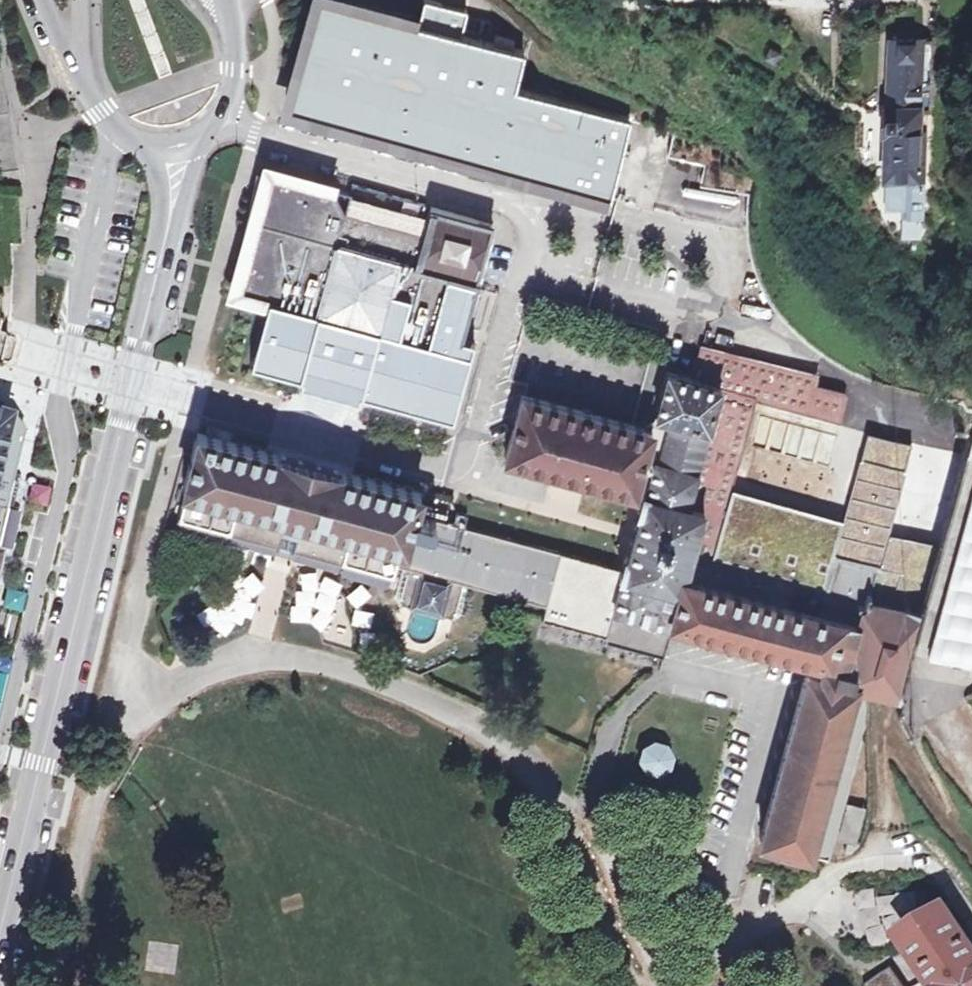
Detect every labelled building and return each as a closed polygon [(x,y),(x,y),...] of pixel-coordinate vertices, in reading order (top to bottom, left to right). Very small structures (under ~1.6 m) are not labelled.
[(328,0),(326,0),(296,87),(309,91),(305,103),(302,112),(608,198),(630,121),(514,89),(523,56),(461,37),(467,13),(425,1),(418,26),(328,0)] [(933,117),(935,44),(888,43),(886,110),(882,110),(882,131),(884,131),(883,178),(886,178),(903,179),(902,211),(902,226),(920,227),(920,218),(922,218),(925,117),(933,117)] [(0,79),(0,172),(15,170),(0,79)] [(309,91),(296,87),(292,98),(288,108),(302,112),(305,103),(309,91)] [(335,188),(271,170),(237,293),(271,303),(254,365),(304,379),(303,384),(333,392),(362,400),(363,395),(455,420),(477,341),(463,337),(481,274),(495,224),(429,204),(422,231),(395,223),(354,211),(344,208),(334,189),(335,188)] [(903,179),(886,178),(885,211),(902,211),(903,179)] [(358,195),(354,211),(395,223),(400,207),(358,195)] [(920,227),(902,226),(901,238),(920,238),(920,227)] [(779,321),(781,316),(774,309),(764,292),(754,289),(748,312),(779,321)] [(916,639),(922,616),(878,604),(886,571),(879,567),(906,471),(863,460),(846,517),(808,508),(753,494),(727,488),(755,396),(840,421),(846,400),(844,396),(815,388),(817,380),(705,346),(698,365),(695,366),(691,376),(671,370),(652,430),(523,397),(508,462),(636,494),(637,491),(643,493),(620,568),(606,633),(666,649),(672,626),(819,667),(816,675),(805,672),(760,841),(829,857),(869,731),(871,697),(903,703),(916,639)] [(0,412),(0,470),(13,473),(22,439),(21,438),(22,432),(14,417),(10,416),(11,415),(11,414),(9,414),(0,412)] [(327,468),(203,431),(196,458),(188,486),(192,488),(184,516),(290,548),(395,577),(399,565),(404,566),(411,540),(417,516),(422,496),(327,468)] [(5,507),(13,473),(0,470),(0,506),(5,507)] [(928,655),(934,656),(971,667),(971,495),(928,655)] [(557,560),(559,552),(417,516),(411,540),(404,566),(414,569),(421,571),(456,580),(546,604),(547,599),(551,582),(556,564),(557,560)] [(603,641),(606,633),(620,568),(559,552),(557,560),(556,564),(551,582),(547,599),(546,604),(540,626),(603,641)] [(421,571),(414,569),(404,576),(399,596),(399,602),(401,606),(403,607),(411,609),(415,610),(436,615),(445,618),(448,618),(451,618),(453,616),(455,612),(461,589),(456,580),(421,571)] [(306,571),(291,618),(330,630),(345,583),(306,571)] [(350,603),(366,609),(373,590),(358,584),(350,603)] [(356,609),(358,629),(374,628),(372,608),(356,609)] [(11,643),(19,617),(0,611),(0,640),(11,643)] [(674,759),(667,748),(653,745),(641,752),(638,765),(646,777),(659,780),(671,773),(674,759)] [(867,810),(854,805),(844,835),(857,839),(867,810)] [(903,941),(933,985),(971,985),(971,945),(949,911),(903,941)] [(863,981),(866,985),(906,985),(893,963),(863,981)]
